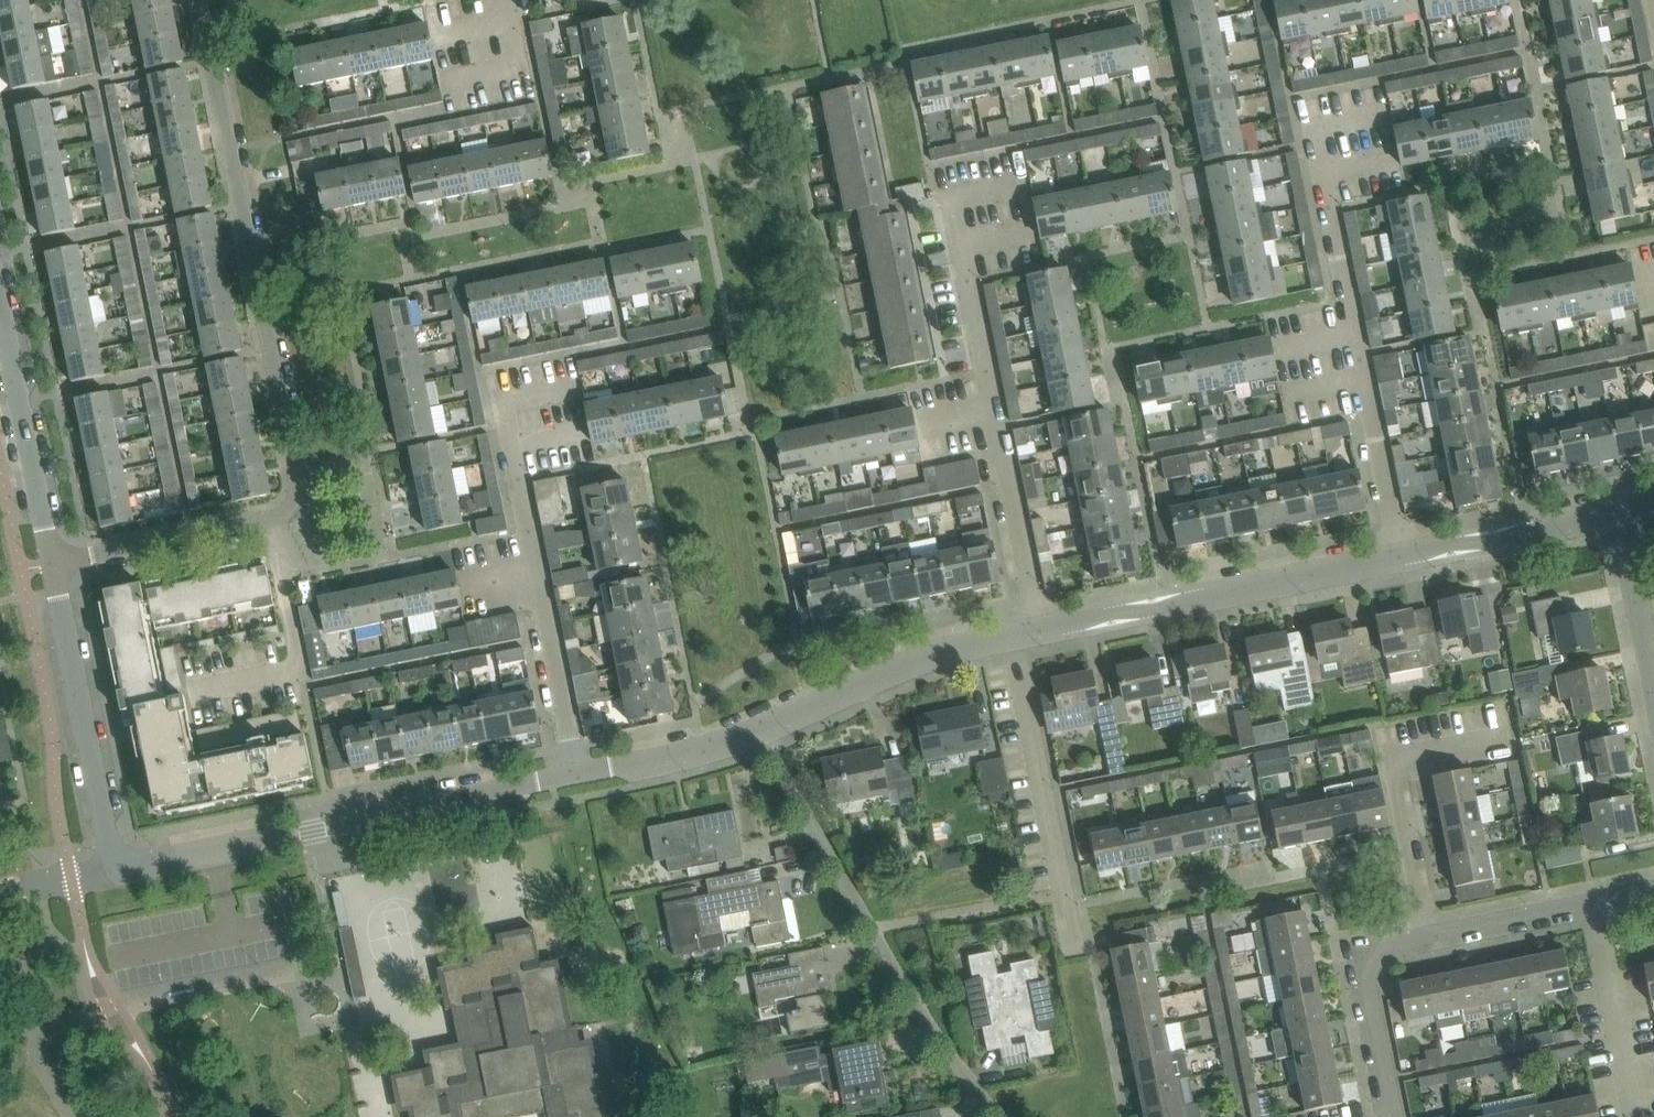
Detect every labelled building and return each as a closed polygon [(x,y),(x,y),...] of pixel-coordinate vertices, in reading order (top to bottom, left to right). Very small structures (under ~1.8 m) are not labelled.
[(30,6),(29,0),(0,0),(0,12),(30,6)] [(81,22),(77,0),(66,0),(66,2),(60,3),(64,22),(70,21),(70,24),(81,22)] [(101,21),(97,0),(86,0),(91,23),(101,21)] [(172,7),(171,0),(134,0),(137,14),(172,7)] [(1214,13),(1213,5),(1219,3),(1218,0),(1173,0),(1179,27),(1216,19),(1214,13)] [(1265,0),(1254,0),(1256,11),(1267,9),(1265,0)] [(1310,34),(1303,0),(1288,0),(1275,3),(1284,46),(1297,43),(1296,37),(1310,34)] [(1338,35),(1331,0),(1303,0),(1310,34),(1325,31),(1326,38),(1338,35)] [(1364,23),(1359,0),(1331,0),(1338,35),(1350,33),(1349,26),(1364,23)] [(1392,24),(1387,0),(1359,0),(1364,23),(1378,20),(1380,27),(1392,24)] [(1415,0),(1387,0),(1392,24),(1404,22),(1403,15),(1418,12),(1415,0)] [(1456,13),(1453,0),(1424,0),(1430,26),(1442,23),(1441,16),(1456,13)] [(1484,15),(1481,0),(1453,0),(1456,13),(1470,10),(1472,17),(1484,15)] [(1510,2),(1509,0),(1481,0),(1484,15),(1496,12),(1495,6),(1510,2)] [(1599,16),(1597,4),(1590,5),(1589,0),(1551,0),(1556,25),(1599,16)] [(1641,8),(1640,0),(1628,0),(1630,10),(1641,8)] [(35,31),(30,6),(0,12),(0,25),(3,38),(35,31)] [(142,41),(177,34),(172,7),(137,14),(142,41)] [(1636,37),(1647,34),(1641,8),(1630,10),(1636,37)] [(1262,37),(1272,35),(1267,9),(1256,11),(1262,37)] [(1561,52),(1598,44),(1595,30),(1602,28),(1599,16),(1556,25),(1561,52)] [(587,53),(627,46),(621,18),(578,27),(580,40),(585,39),(587,53)] [(1184,53),(1227,44),(1225,32),(1218,34),(1216,19),(1179,27),(1184,53)] [(116,29),(103,31),(101,21),(91,23),(96,50),(107,48),(106,46),(119,44),(116,29)] [(76,50),(86,48),(81,22),(70,24),(76,50)] [(407,65),(434,59),(427,24),(400,30),(407,65)] [(1120,71),(1147,65),(1140,28),(1113,34),(1120,71)] [(41,57),(40,55),(53,52),(48,29),(35,32),(35,31),(3,38),(8,64),(41,57)] [(380,70),(407,65),(400,30),(373,35),(380,70)] [(148,68),(183,61),(177,34),(142,41),(148,68)] [(538,63),(549,61),(543,34),(533,36),(538,63)] [(1108,73),(1120,71),(1113,34),(1086,39),(1092,70),(1107,67),(1108,73)] [(1641,64),(1652,62),(1647,34),(1636,37),(1641,64)] [(353,76),(380,70),(373,35),(346,41),(353,76)] [(1267,64),(1278,62),(1272,35),(1262,37),(1267,64)] [(1492,53),(1519,47),(1517,37),(1489,42),(1492,53)] [(1055,75),(1052,59),(1048,38),(1020,43),(1029,87),(1041,84),(1040,78),(1055,75)] [(1077,73),(1092,70),(1086,39),(1058,45),(1066,82),(1079,79),(1077,73)] [(326,81),(353,76),(346,41),(319,46),(326,81)] [(1465,58),(1492,53),(1489,42),(1463,48),(1465,58)] [(1017,89),(1029,87),(1020,43),(993,49),(1001,86),(1002,85),(1004,97),(1018,95),(1017,89)] [(1189,80),(1226,72),(1223,58),(1230,57),(1227,44),(1184,53),(1189,80)] [(1608,57),(1601,59),(1598,44),(1561,52),(1567,79),(1610,70),(1608,57)] [(299,87),(326,81),(319,46),(292,52),(299,87)] [(589,81),(632,72),(627,46),(587,53),(590,68),(587,69),(589,81)] [(86,48),(76,50),(81,76),(92,74),(86,48)] [(107,48),(96,50),(102,77),(112,75),(107,48)] [(1437,64),(1465,58),(1463,48),(1435,53),(1437,64)] [(986,89),(1001,86),(993,49),(967,54),(975,98),(988,95),(986,89)] [(963,100),(975,98),(967,54),(940,59),(947,97),(962,94),(963,100)] [(1401,71),(1405,71),(1429,66),(1427,55),(1399,61),(1401,71)] [(1495,73),(1523,67),(1521,56),(1493,62),(1495,73)] [(13,90),(35,85),(46,83),(41,57),(8,64),(13,90)] [(933,99),(947,97),(940,59),(913,65),(921,108),(934,106),(933,99)] [(544,90),(555,88),(549,61),(538,63),(544,90)] [(1375,77),(1401,71),(1399,61),(1372,66),(1375,77)] [(1283,89),(1280,73),(1278,62),(1267,64),(1273,91),(1283,89)] [(1469,78),(1495,73),(1493,62),(1467,67),(1469,78)] [(1348,82),(1375,77),(1372,66),(1346,72),(1348,82)] [(1442,84),(1469,78),(1467,67),(1440,73),(1442,84)] [(158,104),(190,98),(185,70),(152,77),(158,104)] [(1653,99),(1653,71),(1653,70),(1643,72),(1649,100),(1653,99)] [(601,107),(638,99),(632,72),(589,81),(591,93),(598,92),(601,107)] [(1195,107),(1238,98),(1236,86),(1229,87),(1226,72),(1189,80),(1195,107)] [(1321,88),(1348,82),(1346,72),(1319,77),(1321,88)] [(1415,89),(1442,84),(1440,73),(1413,78),(1415,89)] [(1293,93),(1321,88),(1319,77),(1291,83),(1293,93)] [(1388,94),(1415,89),(1413,78),(1386,84),(1388,94)] [(1574,115),(1611,108),(1608,93),(1615,92),(1612,79),(1569,88),(1574,115)] [(120,112),(120,111),(130,109),(125,82),(103,87),(109,114),(120,112)] [(827,125),(869,116),(865,101),(871,99),(868,86),(821,95),(827,125)] [(549,117),(560,115),(555,88),(544,90),(549,117)] [(1289,115),(1285,95),(1283,89),(1273,91),(1278,118),(1289,115)] [(90,119),(100,116),(95,90),(84,92),(90,119)] [(415,108),(422,106),(443,102),(441,92),(420,97),(413,98),(415,108)] [(163,131),(196,124),(190,98),(158,104),(163,131)] [(389,113),(415,108),(413,98),(387,103),(389,113)] [(1200,133),(1237,126),(1234,111),(1241,110),(1238,98),(1195,107),(1200,133)] [(1537,138),(1530,101),(1514,104),(1513,98),(1501,100),(1510,144),(1537,138)] [(22,132),(55,126),(49,99),(17,106),(22,132)] [(600,135),(643,126),(638,99),(601,107),(604,121),(597,123),(600,135)] [(1483,149),(1510,144),(1501,100),(1489,103),(1490,109),(1476,112),(1483,149)] [(362,118),(389,113),(387,103),(360,108),(362,118)] [(512,118),(518,117),(539,113),(537,103),(510,108),(512,118)] [(1130,121),(1158,115),(1155,105),(1128,110),(1130,121)] [(335,124),(362,118),(360,108),(333,114),(335,124)] [(485,124),(512,118),(510,108),(483,114),(485,124)] [(1614,122),(1613,115),(1611,108),(1574,115),(1580,142),(1623,133),(1621,121),(1614,122)] [(1483,149),(1476,112),(1461,115),(1460,109),(1448,111),(1456,155),(1483,149)] [(1103,126),(1130,121),(1128,110),(1101,115),(1103,126)] [(1430,160),(1456,155),(1448,111),(1435,114),(1437,120),(1422,123),(1430,160)] [(114,141),(125,139),(120,112),(109,114),(114,141)] [(308,129),(335,124),(333,114),(306,119),(308,129)] [(458,129),(485,124),(483,114),(456,119),(458,129)] [(1067,134),(1065,123),(1063,114),(1050,117),(1052,125),(1037,128),(1039,139),(1067,134)] [(555,144),(565,142),(560,115),(549,117),(555,144)] [(833,153),(874,145),(871,129),(876,128),(874,115),(869,116),(827,125),(833,153)] [(1076,132),(1103,126),(1101,115),(1073,121),(1076,132)] [(1278,118),(1284,145),(1294,143),(1289,115),(1278,118)] [(95,144),(106,142),(100,116),(90,119),(95,144)] [(448,132),(458,129),(456,119),(429,125),(431,135),(433,135),(435,143),(449,140),(448,132)] [(1011,134),(1009,134),(1006,119),(988,122),(991,138),(984,139),(986,150),(1013,145),(1011,134)] [(1430,160),(1422,123),(1408,126),(1406,120),(1393,122),(1402,166),(1430,160)] [(386,144),(384,133),(393,131),(391,121),(363,127),(365,137),(367,137),(369,148),(386,144)] [(168,158),(201,151),(196,124),(163,131),(168,158)] [(1134,140),(1162,135),(1159,124),(1132,130),(1134,140)] [(404,141),(431,135),(429,125),(402,130),(404,141)] [(27,158),(60,152),(55,126),(22,132),(27,158)] [(609,146),(612,161),(649,154),(643,126),(600,135),(602,147),(609,146)] [(1206,161),(1249,152),(1247,139),(1240,141),(1237,126),(1200,133),(1206,161)] [(361,138),(365,137),(363,127),(337,132),(340,147),(342,147),(343,153),(364,149),(361,138)] [(1013,145),(1039,139),(1037,128),(1011,134),(1013,145)] [(1108,146),(1134,140),(1132,130),(1105,135),(1108,146)] [(331,149),(340,147),(337,132),(288,142),(292,163),(332,155),(331,149)] [(1585,169),(1622,161),(1619,146),(1626,145),(1623,133),(1580,142),(1585,169)] [(1081,151),(1108,146),(1105,135),(1079,140),(1081,151)] [(120,168),(131,165),(125,139),(114,141),(120,168)] [(959,155),(986,150),(984,139),(957,145),(959,155)] [(1054,156),(1081,151),(1079,140),(1052,146),(1054,156)] [(525,182),(552,176),(545,141),(517,147),(525,182)] [(100,170),(111,168),(106,142),(95,144),(96,152),(89,154),(92,171),(100,169),(100,170)] [(571,169),(567,147),(565,142),(555,144),(560,171),(571,169)] [(839,182),(880,174),(877,158),(882,157),(880,144),(874,145),(833,153),(839,182)] [(932,161),(959,155),(957,145),(929,150),(932,161)] [(1027,162),(1054,156),(1052,146),(1024,151),(1027,162)] [(498,187),(525,182),(517,147),(491,152),(498,187)] [(174,185),(207,178),(201,151),(168,158),(174,185)] [(32,184),(65,177),(60,152),(27,158),(32,184)] [(471,193),(498,187),(491,152),(464,158),(471,193)] [(1291,180),(1301,177),(1296,152),(1285,154),(1291,180)] [(444,198),(471,193),(464,158),(437,163),(444,198)] [(406,195),(401,173),(399,160),(371,165),(378,200),(406,195)] [(1213,197),(1250,188),(1247,175),(1254,174),(1251,161),(1208,170),(1213,197)] [(1591,195),(1634,187),(1632,174),(1625,176),(1622,161),(1585,169),(1591,195)] [(417,204),(444,198),(437,163),(410,169),(417,204)] [(125,194),(136,192),(131,165),(120,168),(125,194)] [(352,206),(378,200),(371,165),(344,171),(352,206)] [(105,196),(116,194),(111,168),(100,170),(105,196)] [(324,211),(352,206),(344,171),(317,176),(324,211)] [(1170,174),(1154,177),(1153,171),(1141,173),(1150,217),(1177,211),(1170,174)] [(864,207),(886,203),(883,187),(888,186),(886,173),(880,174),(839,182),(845,213),(865,209),(864,207)] [(1123,222),(1150,217),(1141,173),(1129,176),(1130,182),(1115,185),(1123,222)] [(38,210),(70,203),(65,177),(32,184),(38,210)] [(1296,207),(1307,205),(1301,177),(1291,180),(1296,207)] [(179,212),(212,205),(207,178),(174,185),(179,212)] [(1123,222),(1115,185),(1101,188),(1100,182),(1087,184),(1096,227),(1123,222)] [(922,183),(895,189),(899,207),(926,201),(922,183)] [(1069,233),(1096,227),(1087,184),(1075,186),(1077,193),(1062,196),(1069,233)] [(1262,215),(1262,214),(1269,213),(1264,185),(1250,188),(1213,197),(1219,224),(1262,215)] [(1631,232),(1628,217),(1633,215),(1630,200),(1637,199),(1634,187),(1591,195),(1596,223),(1601,222),(1604,237),(1631,232)] [(136,192),(125,194),(131,222),(142,220),(136,192)] [(1069,233),(1062,196),(1047,199),(1046,192),(1033,195),(1042,238),(1069,233)] [(116,194),(105,196),(111,222),(121,220),(116,194)] [(1388,233),(1431,224),(1426,197),(1389,204),(1392,220),(1385,221),(1388,233)] [(867,221),(894,216),(891,202),(886,203),(864,207),(865,209),(867,221)] [(43,236),(65,232),(76,229),(70,203),(38,210),(43,236)] [(1302,235),(1313,232),(1307,205),(1296,207),(1302,235)] [(1349,241),(1360,239),(1355,212),(1344,214),(1349,241)] [(868,236),(871,250),(908,243),(905,228),(910,227),(907,213),(894,216),(867,221),(862,222),(865,237),(868,236)] [(187,249),(219,242),(214,215),(181,221),(187,249)] [(1224,250),(1261,243),(1258,228),(1265,227),(1262,215),(1219,224),(1224,250)] [(1400,259),(1437,251),(1431,224),(1388,233),(1390,245),(1397,244),(1400,259)] [(138,258),(149,256),(143,229),(133,231),(138,258)] [(1307,261),(1318,259),(1313,232),(1302,235),(1307,261)] [(119,265),(130,263),(125,237),(114,239),(119,265)] [(1355,268),(1366,266),(1360,239),(1349,241),(1355,268)] [(192,275),(225,269),(219,242),(187,249),(192,275)] [(874,265),(877,279),(914,273),(910,257),(916,256),(913,242),(908,243),(871,250),(868,251),(871,266),(874,265)] [(1230,277),(1273,268),(1271,256),(1264,257),(1261,243),(1224,250),(1230,277)] [(686,284),(701,281),(694,244),(667,250),(675,293),(687,291),(686,284)] [(52,279),(84,272),(79,246),(46,253),(52,279)] [(663,296),(675,293),(667,250),(640,255),(647,292),(662,289),(663,296)] [(1399,287),(1442,278),(1437,251),(1400,259),(1403,273),(1396,275),(1399,287)] [(646,293),(647,292),(640,255),(612,261),(621,304),(634,302),(636,311),(649,308),(646,293)] [(144,285),(154,283),(149,256),(138,258),(144,285)] [(1313,289),(1324,287),(1318,259),(1307,261),(1313,289)] [(583,301),(589,300),(610,296),(603,261),(576,266),(583,301)] [(125,291),(135,289),(130,263),(119,265),(121,273),(112,275),(115,286),(102,288),(104,294),(124,290),(125,291)] [(556,307),(583,301),(576,266),(549,271),(556,307)] [(1360,295),(1371,292),(1366,266),(1355,268),(1360,295)] [(1626,312),(1638,309),(1630,266),(1602,271),(1610,308),(1624,305),(1626,312)] [(1272,297),(1269,282),(1276,281),(1273,268),(1230,277),(1235,305),(1272,297)] [(198,302),(230,296),(225,269),(192,275),(198,302)] [(1028,306),(1071,297),(1066,270),(1029,277),(1032,293),(1025,294),(1028,306)] [(529,312),(556,307),(549,271),(522,277),(529,312)] [(880,294),(883,308),(920,302),(916,286),(922,285),(919,271),(914,273),(877,279),(874,280),(877,295),(880,294)] [(1595,311),(1610,308),(1602,271),(1575,277),(1584,320),(1597,317),(1595,311)] [(57,304),(89,298),(84,272),(52,279),(57,304)] [(465,317),(459,290),(456,276),(446,278),(455,319),(465,317)] [(502,318),(529,312),(522,277),(495,282),(502,318)] [(1572,322),(1584,320),(1575,277),(1549,282),(1556,319),(1571,316),(1572,322)] [(1411,312),(1448,305),(1442,278),(1399,287),(1401,299),(1408,298),(1411,312)] [(475,323),(502,318),(495,282),(468,288),(475,323)] [(1542,322),(1556,319),(1549,282),(1522,288),(1531,331),(1543,328),(1542,322)] [(149,312),(160,310),(154,283),(144,285),(149,312)] [(1001,312),(999,305),(995,284),(984,286),(990,314),(1001,312)] [(1519,333),(1531,331),(1522,288),(1495,293),(1502,330),(1518,327),(1519,333)] [(124,318),(141,314),(135,289),(125,291),(126,299),(120,300),(124,318)] [(1366,321),(1376,319),(1371,292),(1360,295),(1366,321)] [(203,329),(236,322),(230,296),(198,302),(203,329)] [(1040,332),(1077,324),(1071,297),(1028,306),(1030,318),(1037,317),(1040,332)] [(62,330),(94,324),(89,298),(57,304),(62,330)] [(378,334),(414,327),(408,300),(373,307),(378,334)] [(886,323),(889,337),(925,330),(922,315),(927,314),(925,300),(920,302),(883,308),(880,309),(883,324),(886,323)] [(1410,341),(1453,332),(1448,305),(1411,312),(1414,327),(1407,328),(1410,341)] [(155,339),(165,337),(160,310),(149,312),(155,339)] [(135,342),(146,340),(141,314),(124,318),(99,323),(100,327),(131,321),(131,324),(125,325),(127,336),(104,341),(106,347),(135,341),(135,342)] [(683,332),(711,326),(709,315),(681,321),(683,332)] [(460,346),(470,344),(465,317),(455,319),(460,346)] [(591,344),(589,334),(586,317),(576,319),(578,328),(572,329),(574,337),(563,339),(565,349),(591,344)] [(1366,321),(1371,349),(1382,346),(1376,319),(1366,321)] [(656,337),(683,332),(681,321),(654,326),(656,337)] [(209,356),(241,350),(236,322),(203,329),(209,356)] [(67,356),(100,349),(94,324),(62,330),(67,356)] [(1039,360),(1082,351),(1077,324),(1040,332),(1043,346),(1036,347),(1039,360)] [(1647,352),(1653,351),(1653,328),(1653,324),(1642,326),(1645,341),(1647,352)] [(629,342),(656,337),(654,326),(627,332),(629,342)] [(384,361),(419,354),(414,327),(378,334),(384,361)] [(589,334),(591,344),(619,338),(617,328),(589,334)] [(892,352),(895,368),(932,360),(928,344),(933,343),(931,329),(925,330),(889,337),(886,338),(889,352),(892,352)] [(687,351),(715,346),(712,334),(685,340),(687,351)] [(165,337),(155,339),(160,366),(171,364),(165,337)] [(1431,373),(1474,364),(1469,337),(1426,347),(1431,373)] [(1000,367),(1011,365),(1006,338),(995,341),(1000,367)] [(538,355),(565,349),(563,339),(536,345),(538,355)] [(1265,385),(1266,384),(1278,382),(1269,339),(1242,344),(1249,381),(1264,378),(1265,385)] [(146,340),(135,342),(140,368),(151,366),(146,340)] [(661,357),(687,351),(685,340),(658,345),(661,357)] [(1620,358),(1647,352),(1645,341),(1618,347),(1620,358)] [(509,350),(508,350),(507,343),(489,347),(491,354),(481,356),(483,366),(511,360),(509,350)] [(476,370),(475,367),(470,344),(460,346),(466,372),(476,370)] [(1235,384),(1249,381),(1242,344),(1215,349),(1224,393),(1236,390),(1235,384)] [(511,360),(538,355),(536,345),(509,350),(511,360)] [(634,362),(661,357),(658,345),(632,351),(634,362)] [(1593,363),(1620,358),(1618,347),(1591,352),(1593,363)] [(72,382),(94,378),(105,375),(100,349),(67,356),(72,382)] [(1212,395),(1224,393),(1215,349),(1188,355),(1196,392),(1210,389),(1212,395)] [(607,367),(634,362),(632,351),(605,357),(607,367)] [(1051,385),(1088,378),(1082,351),(1039,360),(1041,372),(1048,371),(1051,385)] [(1566,369),(1593,363),(1591,352),(1564,358),(1566,369)] [(389,388),(424,381),(419,354),(384,361),(389,388)] [(1181,395),(1196,392),(1188,355),(1162,360),(1170,403),(1182,401),(1181,395)] [(1399,364),(1387,366),(1384,355),(1373,357),(1378,383),(1402,378),(1399,364)] [(580,373),(607,367),(605,357),(577,362),(580,373)] [(1539,374),(1566,369),(1564,358),(1537,363),(1539,374)] [(213,393),(249,386),(243,359),(208,366),(213,393)] [(1158,406),(1170,403),(1162,360),(1134,366),(1141,403),(1157,400),(1158,406)] [(1653,371),(1653,360),(1635,363),(1638,375),(1653,371)] [(1512,379),(1539,374),(1537,363),(1509,369),(1512,379)] [(1436,400),(1480,391),(1474,364),(1431,373),(1436,400)] [(1006,394),(1017,392),(1011,365),(1000,367),(1006,394)] [(1599,371),(1601,382),(1618,379),(1615,367),(1599,371)] [(471,399),(481,397),(476,370),(466,372),(471,399)] [(1583,386),(1601,382),(1599,371),(1581,374),(1583,386)] [(167,403),(178,401),(173,373),(162,375),(167,403)] [(721,378),(706,381),(705,375),(693,377),(702,421),(729,415),(721,378)] [(675,426),(702,421),(693,377),(681,380),(682,386),(667,389),(675,426)] [(1050,414),(1093,405),(1088,378),(1051,385),(1054,400),(1047,401),(1050,414)] [(1395,408),(1399,407),(1397,396),(1401,394),(1398,380),(1402,379),(1402,378),(1378,383),(1384,411),(1395,408)] [(1546,381),(1548,393),(1564,390),(1562,378),(1546,381)] [(395,415),(430,408),(424,381),(389,388),(395,415)] [(1530,396),(1548,393),(1546,381),(1528,385),(1530,396)] [(149,411),(160,409),(154,383),(144,385),(149,411)] [(219,420),(254,413),(249,386),(213,393),(219,420)] [(675,426),(667,389),(653,392),(652,386),(639,388),(648,432),(675,426)] [(621,437),(648,432),(639,388),(627,391),(628,397),(614,400),(621,437)] [(1442,427),(1485,418),(1480,391),(1436,400),(1442,427)] [(119,393),(109,395),(108,392),(76,399),(81,425),(114,418),(113,417),(123,416),(119,393)] [(1022,419),(1018,397),(1017,392),(1006,394),(1011,421),(1022,419)] [(477,427),(487,425),(481,397),(471,399),(477,427)] [(621,437),(614,400),(599,403),(598,397),(585,399),(594,443),(621,437)] [(173,429),(184,427),(178,401),(167,403),(173,429)] [(395,415),(400,442),(435,435),(430,408),(395,415)] [(1387,427),(1398,425),(1395,408),(1384,411),(1387,427)] [(154,437),(165,435),(160,409),(149,411),(154,437)] [(907,456),(920,453),(912,410),(884,415),(891,452),(906,449),(907,456)] [(1069,446),(1114,437),(1109,411),(1064,420),(1069,446)] [(1583,425),(1565,429),(1561,411),(1552,412),(1556,431),(1563,470),(1592,464),(1583,425)] [(1653,452),(1653,411),(1635,415),(1643,454),(1653,452)] [(224,447),(260,440),(254,413),(219,420),(224,447)] [(1286,425),(1286,424),(1284,414),(1257,420),(1259,430),(1286,425)] [(877,455),(891,452),(884,415),(857,421),(866,464),(867,470),(879,468),(877,455)] [(1617,459),(1643,454),(1635,415),(1609,420),(1617,459)] [(86,451),(119,444),(114,418),(81,425),(86,451)] [(1447,453),(1491,445),(1485,418),(1442,427),(1447,453)] [(1232,436),(1259,430),(1257,420),(1230,425),(1232,436)] [(1592,464),(1617,459),(1609,420),(1583,425),(1592,464)] [(854,467),(866,464),(857,421),(830,426),(838,463),(853,460),(854,467)] [(1339,437),(1350,435),(1348,422),(1321,427),(1325,446),(1340,443),(1339,437)] [(1206,441),(1232,436),(1230,425),(1203,430),(1206,441)] [(823,466),(838,463),(830,426),(804,432),(812,475),(825,473),(823,466)] [(178,456),(189,454),(184,427),(173,429),(178,456)] [(1315,448),(1325,446),(1321,427),(1296,432),(1298,443),(1313,440),(1315,448)] [(1030,455),(1028,445),(1024,428),(1013,430),(1019,457),(1030,455)] [(1179,447),(1206,441),(1203,430),(1177,436),(1179,447)] [(1537,475),(1563,470),(1556,431),(1529,436),(1537,475)] [(800,477),(812,475),(804,432),(776,437),(784,474),(799,471),(800,477)] [(1271,449),(1298,443),(1296,432),(1269,438),(1271,449)] [(484,463),(494,461),(488,433),(478,435),(484,463)] [(159,463),(170,460),(165,435),(154,437),(159,463)] [(1151,452),(1179,447),(1177,436),(1149,441),(1151,452)] [(1075,472),(1119,463),(1114,437),(1069,446),(1075,472)] [(1244,454),(1271,449),(1269,438),(1242,443),(1244,454)] [(230,474),(265,467),(260,440),(224,447),(230,474)] [(452,469),(450,463),(446,442),(411,449),(416,476),(452,469)] [(1230,457),(1244,454),(1242,443),(1228,446),(1230,457)] [(92,476),(124,470),(119,444),(86,451),(92,476)] [(1413,460),(1406,461),(1402,445),(1391,447),(1395,464),(1413,460)] [(1452,480),(1496,471),(1491,445),(1447,453),(1452,480)] [(1189,454),(1191,465),(1203,462),(1200,451),(1189,454)] [(184,483),(195,481),(189,454),(178,456),(184,483)] [(1189,465),(1191,465),(1189,454),(1161,459),(1165,479),(1191,473),(1189,465)] [(967,487),(980,485),(975,459),(962,461),(967,487)] [(165,488),(175,486),(170,460),(159,463),(161,471),(145,474),(146,479),(140,480),(141,488),(148,487),(148,489),(164,486),(165,488)] [(1400,491),(1426,486),(1423,471),(1416,472),(1413,460),(1395,464),(1400,491)] [(489,490),(499,487),(494,461),(484,463),(489,490)] [(955,490),(967,487),(962,461),(949,464),(955,490)] [(1024,483),(1042,479),(1047,478),(1044,462),(1020,466),(1024,483)] [(1080,500),(1125,491),(1119,463),(1075,472),(1080,500)] [(942,493),(955,490),(949,464),(936,467),(942,493)] [(882,467),(884,480),(896,478),(894,465),(882,467)] [(230,474),(236,501),(271,494),(265,467),(230,474)] [(929,495),(942,493),(936,467),(923,469),(926,484),(929,495)] [(422,503),(457,496),(452,469),(416,476),(422,503)] [(97,502),(129,495),(124,470),(92,476),(97,502)] [(1339,515),(1366,510),(1358,471),(1331,476),(1339,515)] [(1400,491),(1403,504),(1439,496),(1438,495),(1454,491),(1457,507),(1501,498),(1496,471),(1452,480),(1426,486),(1400,491)] [(872,495),(857,498),(852,473),(840,475),(848,512),(874,506),(872,495)] [(821,517),(848,512),(840,475),(843,492),(825,496),(827,504),(819,506),(821,517)] [(1313,521),(1339,515),(1331,476),(1305,482),(1313,521)] [(542,526),(554,524),(565,521),(556,478),(533,482),(542,526)] [(1024,483),(1029,509),(1047,505),(1042,479),(1024,483)] [(189,510),(200,508),(195,481),(184,483),(189,510)] [(588,518),(633,509),(627,481),(582,490),(588,518)] [(1287,526),(1313,521),(1305,482),(1279,487),(1287,526)] [(901,501),(929,495),(926,484),(899,489),(901,501)] [(170,514),(181,512),(175,486),(165,488),(170,514)] [(476,521),(478,534),(479,536),(508,530),(499,487),(489,490),(495,517),(476,521)] [(1259,532),(1287,526),(1279,487),(1252,492),(1259,532)] [(874,506),(901,501),(899,489),(872,495),(874,506)] [(1086,527),(1130,518),(1125,491),(1080,500),(1086,527)] [(1233,537),(1259,532),(1252,492),(1225,498),(1233,537)] [(957,509),(984,504),(982,493),(955,498),(957,509)] [(129,495),(97,502),(102,528),(135,521),(129,495)] [(463,524),(458,502),(457,496),(422,503),(427,531),(463,524)] [(1207,542),(1233,537),(1225,498),(1199,503),(1207,542)] [(930,515),(948,511),(945,500),(928,504),(930,515)] [(1179,548),(1207,542),(1199,503),(1171,509),(1179,548)] [(904,520),(930,515),(928,504),(902,509),(904,520)] [(780,525),(821,517),(819,506),(791,511),(790,510),(778,512),(780,525)] [(593,544),(638,535),(633,509),(588,518),(593,544)] [(876,526),(904,520),(902,509),(873,515),(876,526)] [(848,531),(876,526),(873,515),(846,520),(848,531)] [(1060,531),(1046,534),(1043,518),(1031,520),(1035,538),(1060,532),(1060,531)] [(1091,553),(1135,544),(1130,518),(1086,527),(1091,553)] [(822,536),(848,531),(846,520),(820,526),(822,536)] [(1050,552),(1048,544),(1062,541),(1060,532),(1035,538),(1038,554),(1050,552)] [(548,553),(559,551),(556,533),(544,535),(548,553)] [(599,570),(621,566),(643,562),(638,535),(593,544),(599,570)] [(988,584),(1000,582),(992,543),(963,549),(971,588),(972,588),(973,592),(989,589),(988,584)] [(1091,553),(1092,559),(1097,580),(1141,571),(1135,544),(1091,553)] [(946,593),(971,588),(963,549),(938,554),(946,593)] [(587,569),(564,574),(559,551),(548,553),(555,589),(576,584),(589,581),(587,569)] [(920,598),(946,593),(938,554),(912,559),(920,598)] [(891,604),(920,598),(912,559),(883,565),(891,604)] [(1046,591),(1057,588),(1052,561),(1040,564),(1046,591)] [(838,615),(830,576),(806,581),(803,563),(789,566),(797,609),(810,606),(813,620),(838,615)] [(254,609),(254,610),(275,606),(267,567),(246,571),(247,572),(241,574),(239,564),(225,567),(233,607),(254,603),(255,608),(254,609)] [(864,609),(891,604),(883,565),(856,570),(864,609)] [(214,611),(233,607),(225,567),(211,570),(213,579),(207,581),(207,579),(188,583),(196,622),(217,618),(216,616),(215,616),(214,611)] [(838,615),(864,609),(856,570),(830,576),(838,615)] [(435,612),(462,606),(455,571),(427,577),(435,612)] [(647,579),(631,582),(630,573),(589,581),(576,584),(578,596),(604,597),(608,615),(652,606),(647,579)] [(408,617),(435,612),(427,577),(401,582),(408,617)] [(196,622),(188,583),(169,587),(169,588),(163,589),(161,580),(146,583),(156,630),(158,629),(158,628),(157,628),(156,623),(176,618),(178,624),(177,624),(177,626),(196,622)] [(381,623),(408,617),(401,582),(374,587),(381,623)] [(166,701),(166,699),(165,699),(165,701),(160,702),(140,604),(145,603),(141,584),(105,591),(110,618),(105,619),(104,615),(103,616),(110,651),(111,651),(111,650),(117,649),(125,691),(120,692),(119,691),(118,692),(122,712),(136,709),(140,727),(132,729),(136,747),(137,747),(137,743),(142,742),(156,810),(182,804),(184,810),(180,811),(180,812),(216,805),(216,803),(215,804),(214,798),(256,789),(257,795),(256,795),(256,797),(292,789),(292,788),(288,789),(287,783),(314,778),(305,735),(276,741),(278,747),(246,754),(246,756),(240,757),(240,755),(212,760),(213,763),(207,764),(206,762),(188,765),(187,760),(190,759),(186,740),(184,740),(182,734),(185,734),(182,720),(187,719),(187,721),(189,720),(184,697),(166,701)] [(354,628),(381,623),(374,587),(347,593),(354,628)] [(327,634),(354,628),(347,593),(320,599),(320,603),(299,607),(304,634),(326,630),(327,634)] [(1497,648),(1494,635),(1491,618),(1478,620),(1473,597),(1440,603),(1445,627),(1447,639),(1470,634),(1474,653),(1497,648)] [(1561,597),(1531,603),(1535,624),(1538,638),(1543,637),(1562,633),(1566,654),(1594,648),(1587,614),(1566,618),(1561,597)] [(562,625),(574,622),(570,604),(559,606),(562,625)] [(613,641),(657,632),(652,606),(608,615),(613,641)] [(1441,664),(1435,631),(1434,631),(1435,635),(1416,639),(1410,609),(1409,609),(1410,611),(1379,617),(1379,615),(1378,616),(1389,674),(1441,664)] [(507,641),(522,638),(517,612),(502,615),(507,641)] [(494,644),(507,641),(502,615),(489,618),(494,644)] [(482,646),(494,644),(489,618),(477,620),(482,646)] [(471,648),(482,646),(477,620),(466,623),(466,624),(471,648)] [(1378,681),(1375,668),(1371,646),(1355,650),(1349,621),(1313,629),(1318,650),(1305,653),(1311,683),(1323,680),(1320,663),(1339,659),(1345,688),(1378,681)] [(565,641),(577,638),(574,622),(562,625),(565,641)] [(443,654),(471,648),(466,624),(449,628),(451,642),(441,644),(443,654)] [(280,633),(280,632),(279,625),(251,631),(253,638),(280,633)] [(220,645),(248,639),(246,632),(219,637),(220,645)] [(618,668),(663,659),(657,632),(613,641),(618,668)] [(1311,683),(1305,653),(1290,656),(1286,634),(1247,642),(1257,692),(1284,687),(1288,708),(1315,703),(1311,683)] [(361,661),(325,668),(318,636),(305,638),(314,680),(363,671),(361,661)] [(188,651),(215,646),(214,638),(187,644),(188,651)] [(416,660),(443,654),(441,644),(414,650),(416,660)] [(182,689),(175,653),(174,646),(160,649),(169,692),(182,689)] [(498,666),(526,660),(523,647),(495,653),(498,666)] [(1231,690),(1227,668),(1223,647),(1186,654),(1193,687),(1191,687),(1194,703),(1219,698),(1218,692),(1231,690)] [(390,665),(416,660),(414,650),(388,655),(390,665)] [(363,671),(390,665),(388,655),(361,661),(363,671)] [(469,658),(472,669),(488,666),(486,655),(469,658)] [(573,677),(584,675),(581,657),(569,660),(573,677)] [(454,673),(472,669),(469,658),(452,662),(454,673)] [(624,694),(668,686),(663,659),(618,668),(624,694)] [(1164,699),(1156,660),(1136,664),(1135,659),(1120,662),(1121,667),(1119,668),(1125,702),(1147,698),(1153,730),(1184,723),(1179,696),(1164,699)] [(417,669),(419,680),(436,677),(433,665),(417,669)] [(401,683),(419,680),(417,669),(399,672),(401,683)] [(1545,695),(1542,683),(1539,669),(1512,674),(1515,692),(1523,700),(1545,695)] [(1576,715),(1589,712),(1610,708),(1602,669),(1557,679),(1562,700),(1572,697),(1576,715)] [(1101,721),(1095,695),(1091,673),(1054,681),(1057,694),(1043,697),(1050,731),(1069,727),(1101,721)] [(576,694),(588,692),(584,675),(573,677),(576,694)] [(364,679),(366,691),(383,687),(381,676),(364,679)] [(339,696),(366,691),(364,679),(336,685),(339,696)] [(624,694),(625,699),(629,721),(674,712),(668,686),(624,694)] [(513,736),(540,731),(532,692),(505,697),(513,736)] [(487,742),(513,736),(505,697),(479,703),(487,742)] [(578,703),(582,721),(593,718),(589,701),(578,703)] [(460,747),(487,742),(479,703),(453,708),(460,747)] [(433,753),(460,747),(453,708),(425,713),(433,753)] [(926,758),(973,749),(983,747),(976,708),(918,719),(920,727),(918,727),(920,739),(922,739),(926,758)] [(302,731),(298,710),(298,709),(196,730),(197,731),(201,751),(252,741),(267,738),(269,744),(270,743),(268,737),(302,731)] [(1227,750),(1240,748),(1240,749),(1255,746),(1248,710),(1233,712),(1238,737),(1225,739),(1227,750)] [(407,758),(433,753),(425,713),(400,719),(407,758)] [(380,763),(407,758),(400,719),(372,724),(380,763)] [(353,769),(380,763),(372,724),(336,731),(334,725),(322,728),(327,755),(350,750),(353,769)] [(1344,745),(1372,740),(1370,730),(1342,735),(1344,745)] [(1595,780),(1607,777),(1628,773),(1621,737),(1592,743),(1589,730),(1555,737),(1561,766),(1591,760),(1595,780)] [(252,742),(252,741),(201,751),(197,731),(191,732),(193,740),(193,742),(196,757),(264,743),(263,739),(258,740),(252,742)] [(1119,735),(1102,739),(1109,775),(1126,772),(1119,735)] [(1317,751),(1344,745),(1342,735),(1315,741),(1317,751)] [(1289,756),(1317,751),(1315,741),(1287,746),(1289,756)] [(1262,762),(1289,756),(1287,746),(1260,752),(1262,762)] [(916,802),(911,778),(909,766),(884,771),(880,750),(823,761),(832,803),(852,799),(851,795),(896,786),(900,805),(916,802)] [(1219,760),(1221,770),(1249,765),(1247,755),(1219,760)] [(991,794),(1010,790),(1003,757),(984,761),(991,794)] [(1208,773),(1221,770),(1219,760),(1192,765),(1196,786),(1210,784),(1208,773)] [(1523,788),(1521,780),(1517,760),(1508,762),(1511,782),(1512,782),(1513,790),(1523,788)] [(1195,787),(1196,786),(1192,765),(1164,771),(1166,781),(1193,776),(1195,787)] [(1439,805),(1476,797),(1470,769),(1433,777),(1439,805)] [(1140,787),(1166,781),(1164,771),(1138,776),(1140,787)] [(1112,792),(1140,787),(1138,776),(1110,782),(1112,792)] [(1083,798),(1112,792),(1110,782),(1081,788),(1083,798)] [(1362,832),(1354,796),(1352,782),(1325,788),(1327,801),(1334,838),(1362,832)] [(1529,815),(1524,795),(1523,788),(1513,790),(1519,817),(1529,815)] [(1263,839),(1256,802),(1253,790),(1225,796),(1228,808),(1235,844),(1263,839)] [(1362,832),(1390,827),(1382,790),(1354,796),(1362,832)] [(1444,832),(1481,825),(1476,797),(1439,805),(1444,832)] [(1596,824),(1587,826),(1583,826),(1587,845),(1636,835),(1629,798),(1613,802),(1613,800),(1608,801),(1608,802),(1592,806),(1596,824)] [(1307,843),(1334,838),(1327,801),(1300,807),(1307,843)] [(1279,849),(1307,843),(1300,807),(1272,812),(1279,849)] [(1208,850),(1235,844),(1228,808),(1201,813),(1208,850)] [(734,810),(648,828),(655,862),(667,859),(669,872),(744,858),(734,810)] [(1181,855),(1208,850),(1201,813),(1174,819),(1181,855)] [(1534,842),(1533,835),(1529,815),(1519,817),(1524,844),(1534,842)] [(1154,861),(1181,855),(1174,819),(1146,824),(1154,861)] [(1127,866),(1154,861),(1146,824),(1119,830),(1127,866)] [(1450,859),(1487,852),(1481,825),(1444,832),(1450,859)] [(1098,872),(1127,866),(1119,830),(1091,835),(1098,872)] [(1543,852),(1547,869),(1582,862),(1578,845),(1543,852)] [(1477,883),(1492,880),(1487,852),(1450,859),(1455,887),(1477,883)] [(694,897),(664,903),(674,956),(725,946),(723,934),(722,932),(753,926),(757,947),(769,945),(791,941),(779,881),(748,887),(745,872),(749,871),(749,870),(727,875),(706,879),(709,894),(694,897)] [(1480,896),(1495,893),(1492,880),(1477,883),(1480,896)] [(1229,956),(1223,928),(1229,927),(1226,911),(1211,914),(1214,929),(1213,930),(1219,958),(1229,956)] [(1258,950),(1309,940),(1304,911),(1255,921),(1258,932),(1254,932),(1258,950)] [(1212,959),(1208,940),(1203,915),(1190,918),(1193,933),(1197,932),(1203,961),(1212,959)] [(555,965),(542,968),(534,927),(533,928),(534,932),(502,939),(504,949),(473,955),(475,966),(443,972),(451,1008),(446,1009),(446,1010),(467,1006),(469,1014),(464,1015),(471,1048),(462,1050),(461,1043),(459,1043),(460,1048),(429,1054),(432,1068),(391,1076),(391,1077),(396,1076),(403,1107),(413,1105),(415,1116),(517,1116),(545,1111),(546,1116),(625,1116),(622,1103),(612,1105),(606,1074),(595,1076),(589,1045),(576,1047),(572,1027),(568,1028),(555,965)] [(1162,941),(1156,942),(1153,927),(1117,934),(1120,949),(1111,950),(1117,979),(1154,971),(1167,968),(1162,941)] [(1278,974),(1315,967),(1309,940),(1258,950),(1263,976),(1278,973),(1278,974)] [(791,1033),(809,1030),(830,1026),(823,987),(831,985),(826,959),(809,963),(807,951),(798,952),(788,955),(791,966),(752,974),(759,1008),(777,1004),(776,998),(796,994),(799,1009),(791,1011),(792,1012),(787,1013),(791,1033)] [(1571,987),(1570,983),(1564,951),(1536,956),(1543,992),(1544,993),(1571,987)] [(1025,1035),(1030,1059),(1054,1054),(1050,1031),(1057,1029),(1048,981),(1040,983),(1035,959),(1011,964),(1012,972),(998,975),(993,952),(969,957),(974,980),(966,981),(975,1029),(983,1028),(988,1051),(1012,1046),(1011,1038),(1025,1035)] [(1225,985),(1234,983),(1229,956),(1219,958),(1225,985)] [(1546,1004),(1544,993),(1543,992),(1536,956),(1509,962),(1516,998),(1519,1009),(1546,1004)] [(1218,986),(1217,979),(1212,959),(1203,961),(1208,988),(1218,986)] [(1489,1004),(1516,998),(1509,962),(1482,967),(1489,1004)] [(1653,1002),(1653,964),(1644,966),(1651,1003),(1653,1002)] [(1283,1001),(1320,994),(1315,967),(1278,974),(1283,1001)] [(1488,1004),(1489,1004),(1482,967),(1455,973),(1461,1010),(1463,1022),(1491,1017),(1488,1004)] [(1122,1006),(1159,998),(1154,971),(1117,979),(1122,1006)] [(1435,1015),(1461,1010),(1455,973),(1427,978),(1435,1015)] [(1407,1021),(1435,1015),(1427,978),(1399,984),(1407,1021)] [(1230,1012),(1240,1010),(1234,983),(1225,985),(1230,1012)] [(1224,1013),(1220,994),(1218,986),(1208,988),(1214,1015),(1224,1013)] [(1289,1028),(1326,1021),(1320,994),(1283,1001),(1289,1028)] [(1128,1033),(1165,1025),(1159,998),(1122,1006),(1128,1033)] [(1236,1039),(1246,1037),(1240,1010),(1230,1012),(1236,1039)] [(1219,1042),(1229,1040),(1224,1013),(1214,1015),(1219,1042)] [(1294,1055),(1331,1048),(1326,1021),(1289,1028),(1294,1055)] [(1133,1060),(1170,1052),(1165,1025),(1128,1033),(1133,1060)] [(1525,1039),(1524,1039),(1522,1028),(1509,1031),(1511,1042),(1498,1045),(1500,1055),(1527,1049),(1525,1039)] [(1554,1044),(1582,1038),(1580,1028),(1552,1034),(1554,1044)] [(1527,1049),(1554,1044),(1552,1034),(1525,1039),(1527,1049)] [(1241,1066),(1251,1064),(1246,1037),(1236,1039),(1241,1066)] [(1498,1045),(1484,1048),(1482,1038),(1469,1041),(1471,1050),(1473,1060),(1500,1055),(1498,1045)] [(1235,1067),(1231,1048),(1229,1040),(1219,1042),(1225,1069),(1235,1067)] [(821,1044),(744,1059),(748,1083),(776,1078),(778,1090),(828,1080),(830,1091),(844,1089),(847,1101),(861,1098),(863,1110),(884,1106),(879,1081),(875,1081),(872,1067),(876,1066),(881,1065),(877,1045),(855,1049),(837,1053),(838,1055),(824,1057),(821,1044)] [(1557,1060),(1585,1055),(1583,1045),(1555,1051),(1557,1060)] [(1445,1066),(1443,1056),(1442,1056),(1441,1047),(1421,1051),(1423,1060),(1415,1061),(1417,1072),(1445,1066)] [(1300,1082),(1337,1075),(1331,1048),(1294,1055),(1300,1082)] [(1445,1066),(1473,1060),(1471,1050),(1443,1056),(1445,1066)] [(1549,1062),(1557,1060),(1555,1051),(1528,1056),(1530,1066),(1533,1065),(1534,1073),(1551,1070),(1549,1062)] [(1139,1087),(1176,1079),(1170,1052),(1133,1060),(1139,1087)] [(1503,1071),(1530,1066),(1528,1056),(1501,1061),(1503,1071)] [(1476,1077),(1503,1071),(1501,1061),(1474,1067),(1476,1077)] [(1247,1093),(1257,1091),(1251,1064),(1241,1066),(1247,1093)] [(1231,1097),(1240,1095),(1235,1067),(1225,1069),(1231,1097)] [(1457,1081),(1476,1077),(1474,1067),(1447,1072),(1449,1082),(1448,1082),(1450,1092),(1459,1090),(1457,1081)] [(1420,1088),(1448,1082),(1449,1082),(1447,1072),(1418,1078),(1420,1088)] [(1306,1111),(1343,1103),(1337,1075),(1300,1082),(1306,1111)] [(1187,1081),(1176,1083),(1176,1079),(1139,1087),(1144,1114),(1181,1106),(1181,1104),(1191,1102),(1187,1081)] [(1257,1091),(1247,1093),(1252,1116),(1262,1116),(1257,1091)] [(1242,1102),(1240,1095),(1231,1097),(1235,1116),(1245,1116),(1242,1102)] [(1593,1096),(1565,1101),(1568,1116),(1598,1116),(1593,1096)] [(1565,1101),(1538,1107),(1540,1116),(1568,1116),(1565,1101)] [(1200,1113),(1198,1102),(1181,1106),(1144,1114),(1145,1116),(1201,1116),(1200,1113)] [(1538,1107),(1511,1112),(1512,1116),(1540,1116),(1538,1107)]
